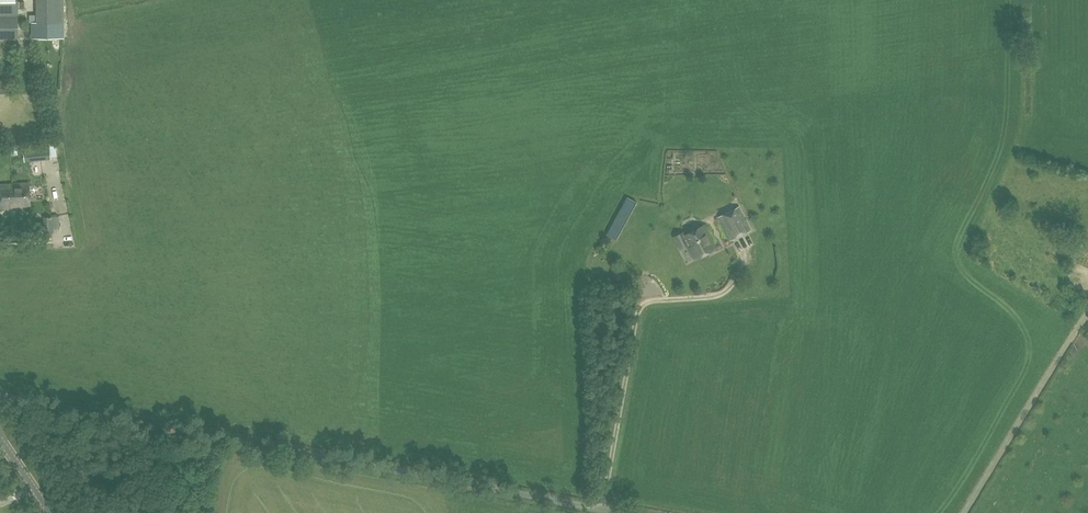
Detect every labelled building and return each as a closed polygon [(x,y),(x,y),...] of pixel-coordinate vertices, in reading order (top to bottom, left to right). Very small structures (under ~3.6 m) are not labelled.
[(2,21),(2,24),(10,24),(10,21),(18,21),(18,0),(0,0),(0,21),(2,21)] [(68,0),(43,0),(43,20),(68,19),(68,0)] [(51,159),(49,143),(23,146),(24,161),(51,159)] [(20,207),(19,198),(14,198),(13,183),(0,184),(0,208),(20,207)] [(30,206),(29,183),(13,183),(14,198),(19,198),(20,207),(30,206)] [(627,196),(606,234),(616,240),(638,202),(627,196)] [(751,230),(743,213),(739,206),(718,216),(730,240),(751,230)] [(60,228),(59,216),(43,217),(44,235),(53,234),(53,229),(60,228)] [(694,260),(714,250),(703,227),(683,237),(682,234),(674,238),(680,250),(687,246),(694,260)]
